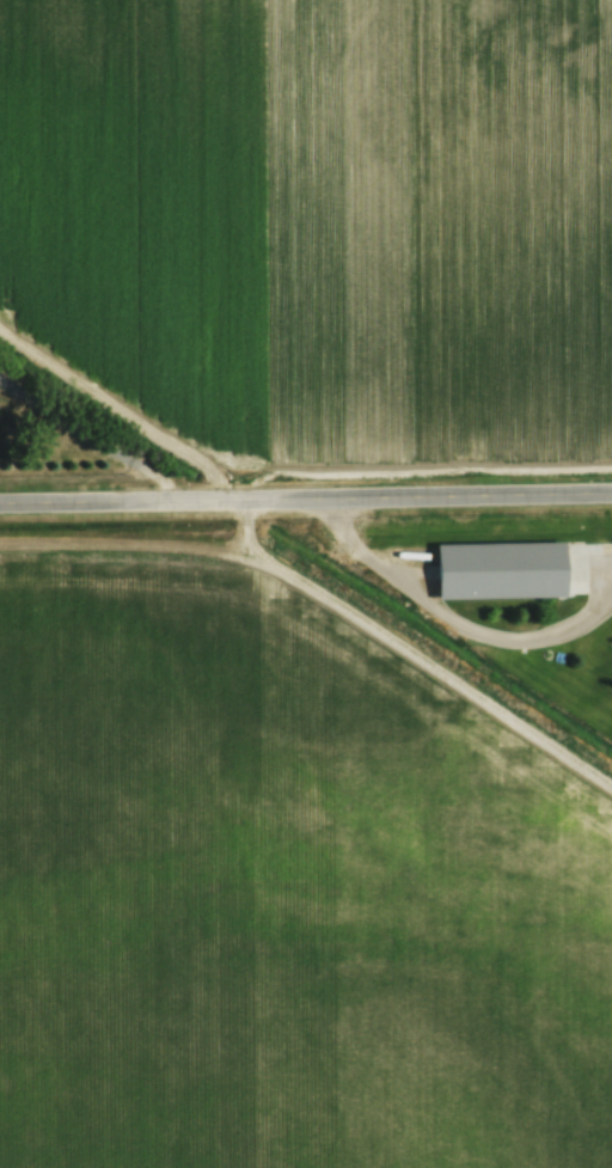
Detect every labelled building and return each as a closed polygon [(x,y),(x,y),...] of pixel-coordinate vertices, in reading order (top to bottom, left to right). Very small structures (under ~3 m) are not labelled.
[(441,598),(441,540),(565,540),(565,598),(441,598)]
